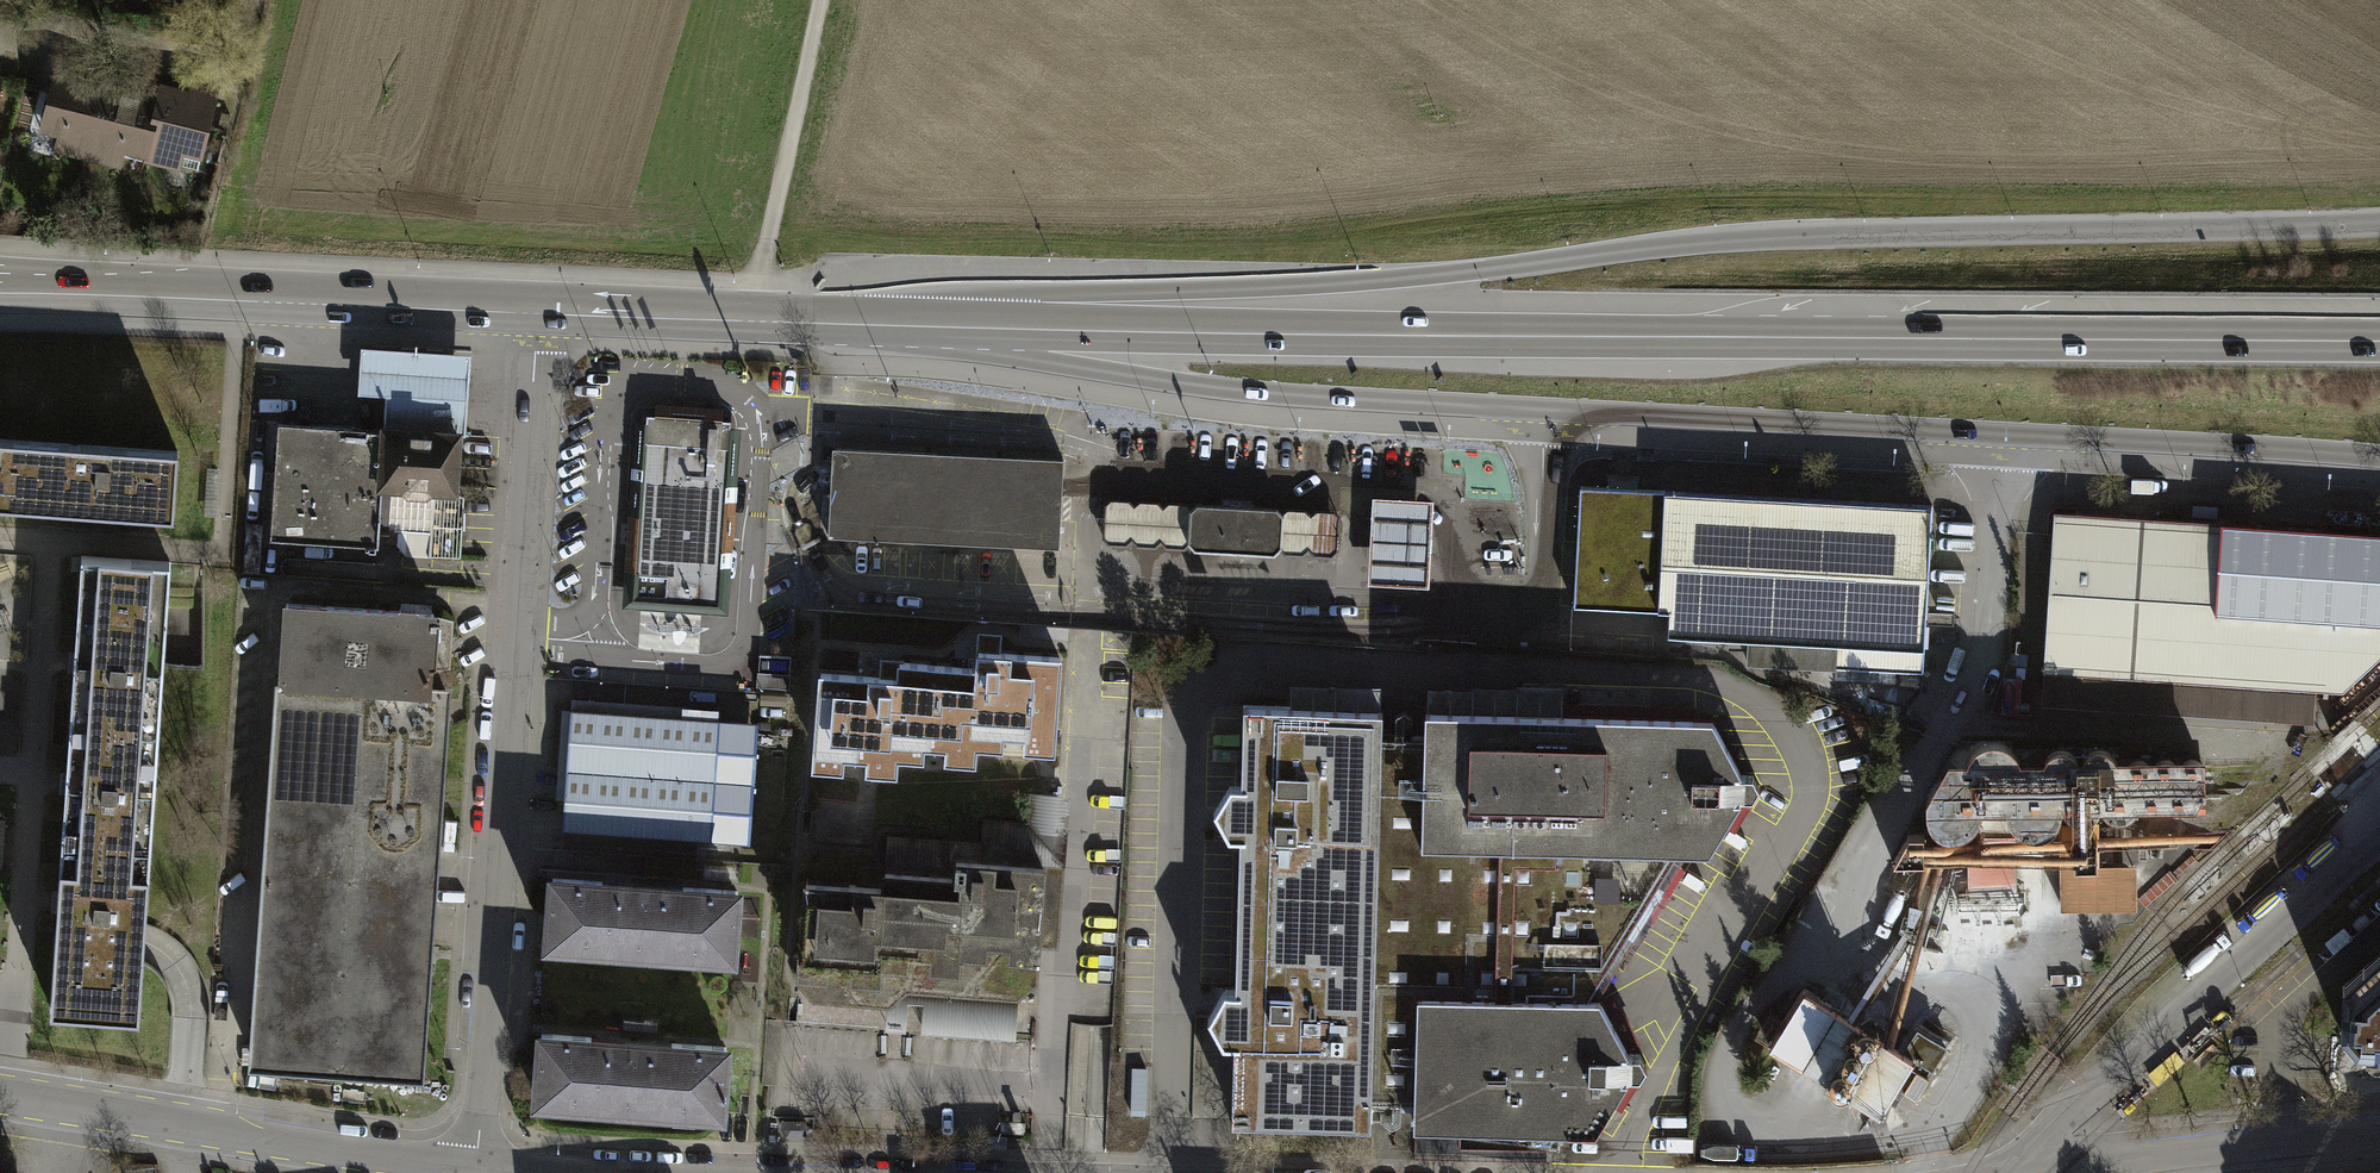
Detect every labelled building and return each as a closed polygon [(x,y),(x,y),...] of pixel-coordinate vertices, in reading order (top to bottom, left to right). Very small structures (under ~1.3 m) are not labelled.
[(130,94),(80,83),(83,68),(55,62),(37,138),(58,143),(54,160),(120,175),(122,163),(196,180),(217,93),(135,73),(130,94)] [(386,411),(384,436),(467,441),(469,414),(472,360),(362,354),(360,399),(386,400),(386,411)] [(726,419),(644,412),(630,599),(712,605),(726,419)] [(114,512),(185,516),(190,440),(0,427),(0,504),(114,512)] [(280,430),(274,548),(378,553),(378,546),(381,497),(384,436),(280,430)] [(467,441),(384,436),(381,497),(464,502),(467,441)] [(830,443),(826,531),(1058,542),(1062,453),(830,443)] [(1368,490),(1363,577),(1426,581),(1431,493),(1368,490)] [(1334,504),(1107,492),(1104,537),(1332,549),(1334,504)] [(1931,655),(1939,513),(1581,493),(1575,615),(1674,620),(1673,642),(1838,651),(1837,675),(1929,680),(1931,655)] [(464,502),(381,497),(378,546),(401,547),(400,562),(461,565),(464,502)] [(2379,652),(2379,533),(2044,513),(2036,676),(2339,692),(2379,652)] [(174,564),(85,558),(51,1019),(140,1025),(174,564)] [(283,610),(250,1073),(422,1085),(455,622),(283,610)] [(971,674),(812,663),(806,758),(892,763),(893,749),(971,754),(972,738),(1051,743),(1057,647),(973,642),(971,674)] [(2306,725),(2320,725),(2321,695),(2306,695),(2306,725)] [(1240,836),(1238,914),(1376,917),(1381,735),(1382,709),(1244,706),(1242,783),(1229,783),(1213,809),(1228,836),(1240,836)] [(558,827),(743,840),(751,722),(626,713),(566,708),(558,827)] [(1426,736),(1423,845),(1678,850),(1709,850),(1742,797),(1752,796),(1760,786),(1753,775),(1743,775),(1713,718),(1426,710),(1426,736)] [(1678,850),(1423,845),(1426,736),(1381,735),(1376,917),(1371,1098),(1414,1099),(1417,992),(1587,996),(1678,850)] [(1915,824),(2202,819),(2202,762),(1931,762),(1915,824)] [(855,887),(799,884),(793,982),(808,999),(883,1005),(882,1012),(892,1013),(901,1013),(902,1003),(919,1004),(918,1029),(1010,1034),(1011,999),(1031,981),(1040,826),(979,822),(978,843),(882,837),(880,870),(857,869),(855,887)] [(2056,828),(2056,914),(2131,914),(2131,866),(2091,866),(2091,828),(2056,828)] [(1967,905),(2020,904),(2018,844),(1965,846),(1967,905)] [(553,878),(548,944),(574,946),(575,938),(622,942),(621,948),(657,950),(657,943),(708,946),(708,954),(733,956),(737,890),(682,886),(682,895),(635,892),(633,883),(553,878)] [(1371,1098),(1376,917),(1238,914),(1235,988),(1224,987),(1207,1014),(1223,1041),(1234,1041),(1232,1119),(1370,1123),(1371,1098)] [(1910,969),(1922,946),(1908,939),(1896,962),(1910,969)] [(2336,988),(2337,1043),(2353,1061),(2377,1062),(2379,1062),(2379,950),(2336,988)] [(1905,1010),(1906,991),(1879,990),(1878,1008),(1905,1010)] [(1587,996),(1417,992),(1414,1099),(1414,1124),(1596,1129),(1629,1075),(1639,1074),(1646,1064),(1640,1053),(1630,1054),(1600,996),(1587,996)] [(1764,1049),(1874,1118),(1908,1064),(1798,995),(1764,1049)] [(541,1033),(537,1099),(562,1101),(563,1094),(611,1097),(610,1104),(647,1107),(648,1100),(696,1103),(695,1111),(722,1113),(726,1045),(671,1042),(670,1051),(624,1048),(625,1038),(541,1033)]
